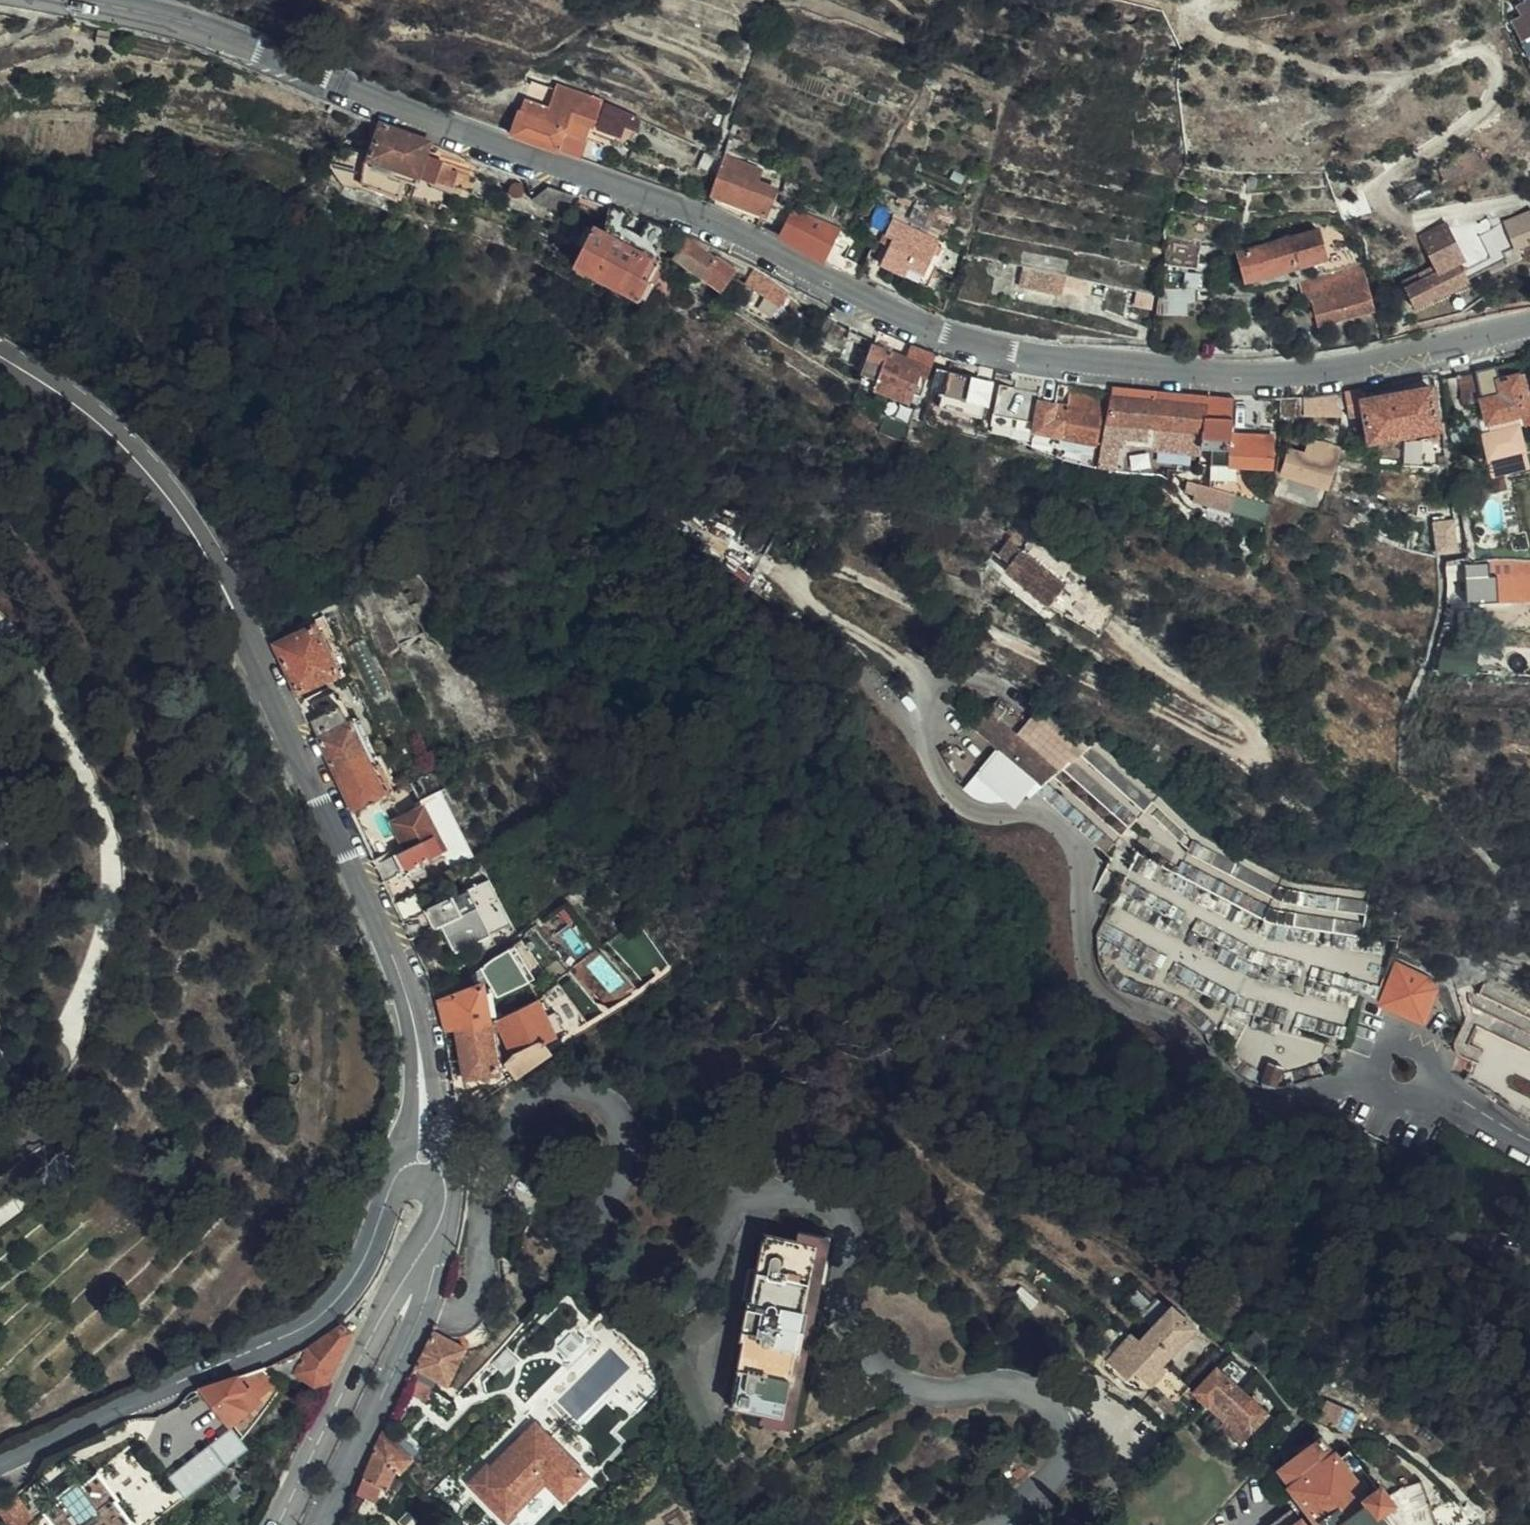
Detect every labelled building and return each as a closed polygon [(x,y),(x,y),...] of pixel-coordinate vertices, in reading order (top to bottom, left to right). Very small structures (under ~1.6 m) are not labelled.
[(1519,41),(1529,35),(1529,0),(1518,0),(1524,11),(1506,23),(1519,41)] [(522,101),(509,134),(556,150),(568,116),(522,101)] [(752,128),(734,120),(731,129),(749,136),(752,128)] [(424,156),(429,144),(430,142),(381,124),(379,127),(371,124),(356,184),(394,198),(400,182),(412,186),(415,179),(441,189),(446,177),(437,166),(439,162),(424,156)] [(722,195),(721,199),(729,203),(744,209),(758,216),(759,213),(766,215),(775,190),(755,182),(760,168),(738,158),(739,156),(726,150),(723,158),(711,191),(722,195)] [(449,166),(439,162),(437,166),(446,177),(441,189),(448,191),(455,174),(448,171),(449,166)] [(1257,186),(1257,183),(1256,179),(1252,176),(1248,176),(1244,178),(1243,181),(1242,183),(1242,184),(1243,186),(1244,188),(1247,190),(1250,191),(1254,190),(1256,187),(1257,186)] [(527,180),(532,198),(546,186),(527,180)] [(554,208),(560,192),(546,186),(532,198),(532,200),(554,208)] [(729,203),(717,208),(746,222),(744,209),(729,203)] [(870,217),(885,223),(891,213),(875,206),(870,217)] [(636,218),(605,207),(605,220),(597,232),(599,234),(602,228),(615,234),(612,240),(644,257),(653,243),(630,232),(636,218)] [(793,209),(780,237),(821,260),(825,251),(837,257),(843,245),(830,239),(835,229),(793,209)] [(1501,221),(1513,249),(1529,242),(1529,215),(1528,211),(1501,221)] [(1485,217),(1450,234),(1455,244),(1476,234),(1490,227),(1485,217)] [(662,227),(636,218),(630,232),(653,243),(662,227)] [(879,264),(927,287),(936,267),(928,262),(939,241),(894,218),(886,234),(894,238),(890,246),(888,244),(879,264)] [(1396,281),(1400,289),(1453,263),(1462,259),(1455,244),(1450,234),(1444,221),(1416,234),(1430,265),(1396,281)] [(1490,227),(1476,234),(1487,256),(1458,271),(1463,280),(1503,261),(1500,255),(1513,249),(1501,221),(1490,227)] [(1359,262),(1363,260),(1359,243),(1326,250),(1319,225),(1237,250),(1244,278),(1312,256),(1315,262),(1321,261),(1324,271),(1359,262)] [(567,261),(634,296),(642,281),(646,283),(656,263),(644,257),(612,240),(615,234),(602,228),(599,234),(597,232),(585,226),(581,235),(564,226),(558,237),(575,246),(567,261)] [(1453,263),(1458,271),(1487,256),(1476,234),(1455,244),(1462,259),(1453,263)] [(705,245),(685,236),(682,239),(700,251),(705,245)] [(682,239),(669,256),(716,289),(731,266),(713,253),(709,258),(700,251),(682,239)] [(825,251),(821,260),(832,266),(837,257),(825,251)] [(1324,271),(1297,278),(1303,300),(1312,298),(1318,319),(1370,305),(1359,262),(1324,271)] [(1458,271),(1453,263),(1400,289),(1408,306),(1463,280),(1458,271)] [(845,273),(853,277),(857,268),(849,264),(845,273)] [(777,290),(752,269),(746,277),(772,297),(777,290)] [(811,315),(804,310),(799,315),(806,320),(811,315)] [(924,351),(905,343),(900,356),(888,392),(915,399),(923,372),(919,371),(921,364),(920,364),(921,361),(924,351)] [(869,345),(855,380),(888,392),(900,356),(869,345)] [(1473,371),(1487,431),(1480,433),(1486,457),(1522,449),(1516,424),(1529,421),(1529,410),(1522,373),(1496,379),(1492,365),(1473,371)] [(968,376),(931,367),(926,390),(963,397),(968,376)] [(988,380),(972,376),(970,387),(987,389),(988,380)] [(1343,388),(1348,409),(1363,406),(1369,435),(1426,424),(1428,435),(1439,432),(1428,379),(1360,393),(1358,385),(1343,388)] [(1094,413),(1102,414),(1105,400),(1089,397),(1087,410),(1062,406),(1050,404),(1051,394),(994,384),(987,421),(1089,444),(1094,413)] [(1108,387),(1105,397),(1155,402),(1156,391),(1108,387)] [(1156,391),(1155,402),(1200,406),(1200,413),(1227,414),(1228,398),(1156,391)] [(1089,397),(1065,393),(1062,406),(1087,410),(1089,397)] [(1102,414),(1100,421),(1153,426),(1155,402),(1105,397),(1105,400),(1102,414)] [(1176,428),(1195,430),(1194,442),(1206,442),(1218,442),(1226,442),(1226,435),(1227,414),(1200,413),(1200,406),(1155,402),(1153,426),(1176,428)] [(1175,444),(1176,428),(1153,426),(1100,421),(1095,442),(1115,444),(1117,434),(1127,435),(1127,439),(1175,444)] [(1269,436),(1226,435),(1226,442),(1218,442),(1217,457),(1225,457),(1224,466),(1266,468),(1269,436)] [(1323,486),(1336,447),(1302,438),(1297,453),(1283,449),(1275,473),(1302,481),(1323,486)] [(1217,457),(1218,442),(1206,442),(1206,465),(1224,466),(1225,457),(1217,457)] [(1265,503),(1215,488),(1181,480),(1178,491),(1187,494),(1185,500),(1260,522),(1265,503)] [(1320,496),(1323,486),(1302,481),(1299,490),(1320,496)] [(1450,523),(1431,525),(1433,550),(1453,548),(1450,523)] [(1081,586),(1010,528),(992,550),(1006,562),(1001,570),(1043,602),(1051,594),(1066,606),(1081,586)] [(1485,558),(1485,580),(1462,580),(1462,606),(1494,606),(1495,576),(1529,575),(1529,559),(1485,558)] [(1352,601),(1357,589),(1346,585),(1342,596),(1352,601)] [(1457,621),(1457,606),(1447,606),(1447,621),(1457,621)] [(273,660),(292,695),(333,673),(308,627),(269,648),(273,660)] [(999,716),(988,706),(973,722),(985,733),(999,716)] [(311,722),(355,811),(386,796),(350,723),(347,723),(339,707),(311,722)] [(1017,732),(999,716),(985,733),(980,739),(1035,787),(1057,769),(1017,732)] [(350,723),(386,796),(395,792),(357,719),(350,723)] [(985,733),(973,722),(968,728),(980,739),(985,733)] [(1057,769),(1067,760),(1025,723),(1017,732),(1057,769)] [(405,850),(377,865),(385,883),(442,853),(417,806),(390,820),(405,850)] [(403,920),(412,942),(441,925),(458,951),(476,943),(483,955),(496,944),(491,934),(510,925),(486,877),(425,909),(403,920)] [(395,902),(403,920),(425,909),(415,892),(395,902)] [(514,951),(499,960),(503,966),(514,959),(518,957),(514,951)] [(503,966),(499,960),(482,971),(500,998),(509,993),(518,1007),(536,995),(514,959),(503,966)] [(1377,1003),(1417,1021),(1430,989),(1418,977),(1392,967),(1377,1003)] [(444,1021),(448,1032),(470,1028),(490,1024),(483,986),(441,1002),(444,1021)] [(446,1052),(453,1106),(486,1085),(484,1076),(497,1073),(498,1073),(492,1032),(501,1029),(514,1057),(541,1046),(555,1039),(540,1001),(490,1024),(470,1028),(448,1032),(445,1033),(446,1052)] [(547,1055),(548,1055),(541,1046),(514,1057),(498,1073),(502,1071),(511,1067),(534,1058),(547,1055)] [(497,1073),(500,1089),(524,1072),(547,1055),(534,1058),(511,1067),(502,1071),(498,1073),(497,1073)] [(1256,1082),(1276,1088),(1282,1070),(1263,1062),(1256,1082)] [(479,1126),(476,1124),(471,1125),(467,1130),(468,1136),(473,1138),(477,1138),(481,1135),(482,1130),(479,1126)] [(781,1417),(814,1247),(762,1237),(754,1274),(748,1273),(741,1302),(747,1304),(741,1341),(745,1343),(740,1373),(736,1373),(728,1407),(781,1417)] [(1126,1304),(1146,1323),(1161,1307),(1141,1288),(1126,1304)] [(513,1405),(525,1391),(547,1364),(560,1349),(562,1351),(569,1349),(580,1336),(566,1324),(582,1305),(572,1299),(524,1360),(520,1358),(498,1362),(493,1358),(486,1366),(463,1394),(469,1398),(482,1392),(487,1395),(494,1391),(513,1405)] [(1161,1307),(1146,1323),(1152,1329),(1167,1313),(1161,1307)] [(1167,1313),(1152,1329),(1116,1368),(1128,1378),(1134,1372),(1145,1382),(1194,1330),(1171,1308),(1167,1313)] [(286,1359),(270,1365),(296,1385),(304,1375),(325,1390),(339,1360),(351,1333),(341,1326),(309,1347),(286,1359)] [(417,1383),(422,1387),(423,1382),(431,1384),(434,1376),(440,1378),(450,1381),(465,1342),(456,1339),(431,1330),(415,1370),(420,1371),(417,1383)] [(560,1349),(547,1364),(554,1369),(569,1349),(562,1351),(560,1349)] [(265,1367),(197,1390),(231,1430),(261,1402),(259,1399),(278,1380),(265,1367)] [(1267,1413),(1217,1368),(1193,1394),(1207,1407),(1214,1400),(1235,1419),(1230,1424),(1238,1433),(1243,1428),(1249,1432),(1267,1413)] [(615,1391),(625,1379),(612,1369),(603,1380),(615,1391)] [(437,1386),(440,1378),(434,1376),(431,1384),(437,1386)] [(419,1396),(422,1387),(417,1383),(413,1395),(419,1396)] [(657,1414),(663,1407),(653,1397),(647,1404),(657,1414)] [(1345,1436),(1339,1408),(1326,1403),(1316,1425),(1345,1436)] [(1345,1436),(1350,1438),(1358,1417),(1339,1408),(1345,1436)] [(535,1477),(551,1491),(558,1497),(581,1469),(524,1424),(492,1462),(483,1472),(479,1469),(479,1470),(464,1488),(502,1517),(508,1509),(516,1499),(520,1501),(523,1501),(527,1499),(529,1496),(528,1492),(526,1488),(535,1477)] [(394,1470),(396,1472),(408,1460),(381,1436),(374,1452),(394,1470)] [(1374,1514),(1388,1503),(1375,1484),(1370,1488),(1367,1483),(1357,1490),(1330,1454),(1319,1439),(1278,1470),(1314,1523),(1312,1524),(1383,1524),(1374,1514)] [(1340,1446),(1330,1454),(1357,1490),(1367,1483),(1340,1446)] [(374,1452),(356,1492),(374,1500),(381,1485),(386,1488),(394,1470),(374,1452)] [(483,1472),(492,1462),(486,1458),(477,1468),(479,1470),(479,1469),(483,1472)] [(1012,1493),(1022,1486),(1018,1479),(1018,1473),(1016,1469),(1011,1465),(1006,1464),(999,1467),(996,1472),(997,1480),(1000,1483),(1008,1487),(1012,1493)] [(117,1506),(120,1504),(99,1474),(84,1486),(79,1481),(58,1496),(62,1502),(46,1513),(55,1524),(130,1524),(117,1506)] [(580,1496),(582,1493),(578,1489),(588,1476),(587,1474),(574,1490),(580,1496)] [(578,1489),(582,1493),(593,1480),(588,1476),(578,1489)] [(534,1511),(551,1491),(535,1477),(526,1488),(528,1492),(529,1496),(527,1499),(523,1501),(520,1501),(516,1499),(508,1509),(516,1511),(527,1513),(534,1511)] [(1419,1481),(1393,1489),(1404,1524),(1431,1524),(1419,1481)] [(19,1491),(0,1505),(0,1523),(3,1521),(5,1524),(28,1524),(32,1522),(27,1513),(31,1511),(19,1491)] [(1299,1520),(1294,1524),(1287,1515),(1273,1524),(1302,1524),(1299,1520)]
